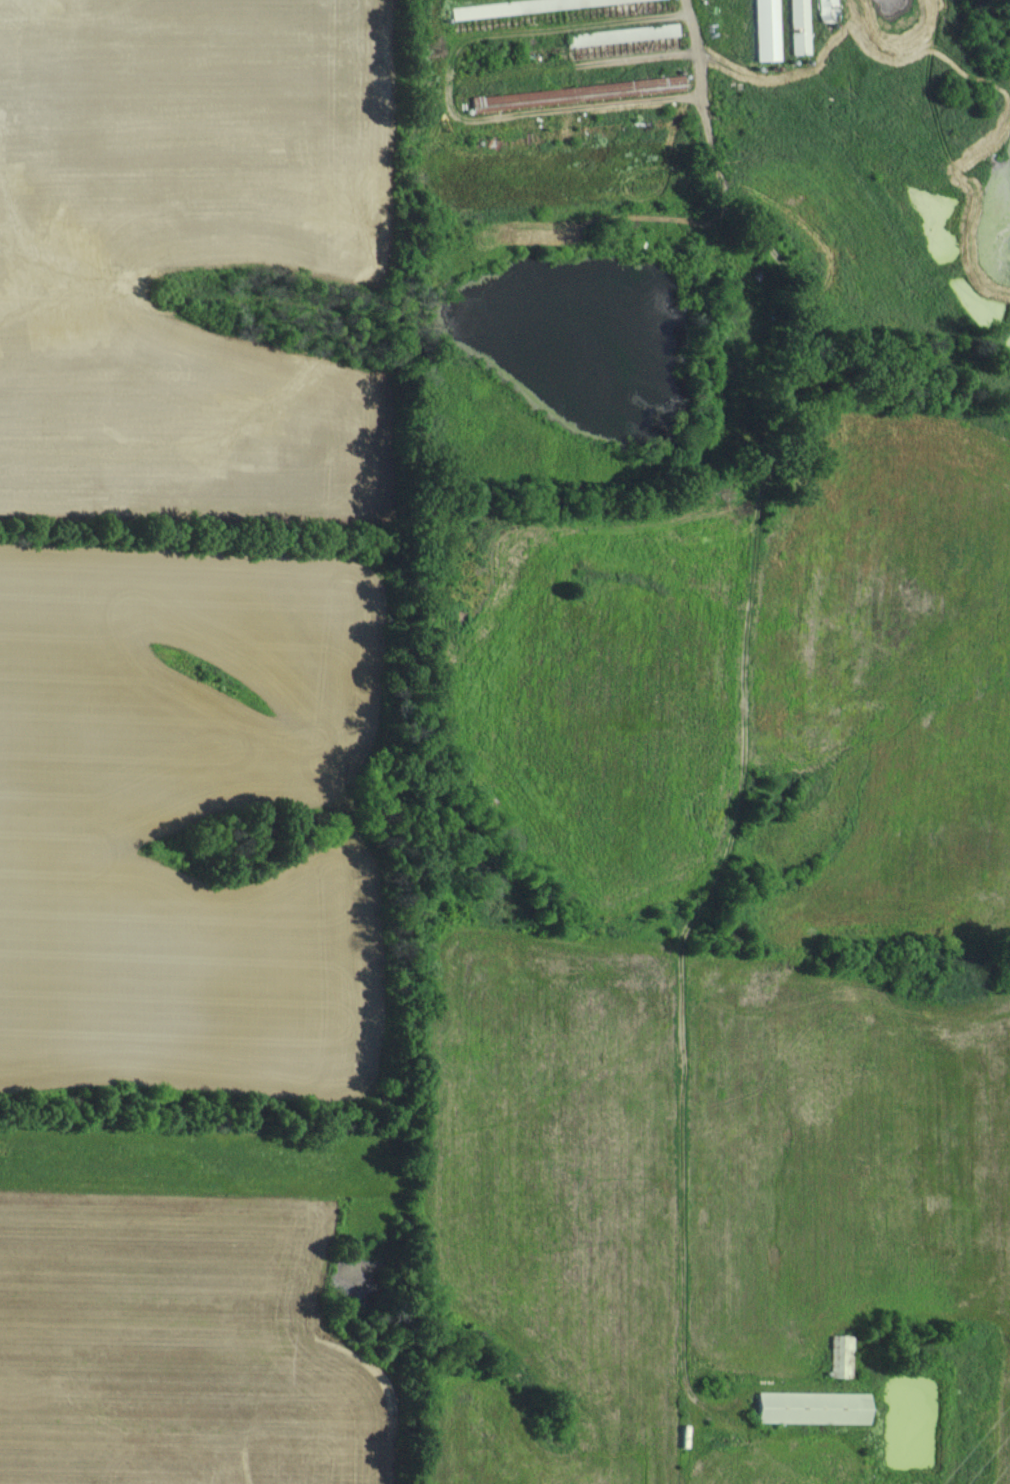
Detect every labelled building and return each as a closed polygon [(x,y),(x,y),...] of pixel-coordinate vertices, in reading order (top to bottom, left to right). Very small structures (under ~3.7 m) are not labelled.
[(777,0),(754,0),(756,60),(779,59),(777,0)] [(809,53),(807,0),(789,0),(791,54),(809,53)] [(837,0),(819,0),(819,20),(829,20),(828,6),(837,6),(837,0)] [(852,1377),(853,1335),(831,1335),(830,1376),(852,1377)] [(868,1393),(758,1392),(757,1422),(868,1423),(868,1393)]
